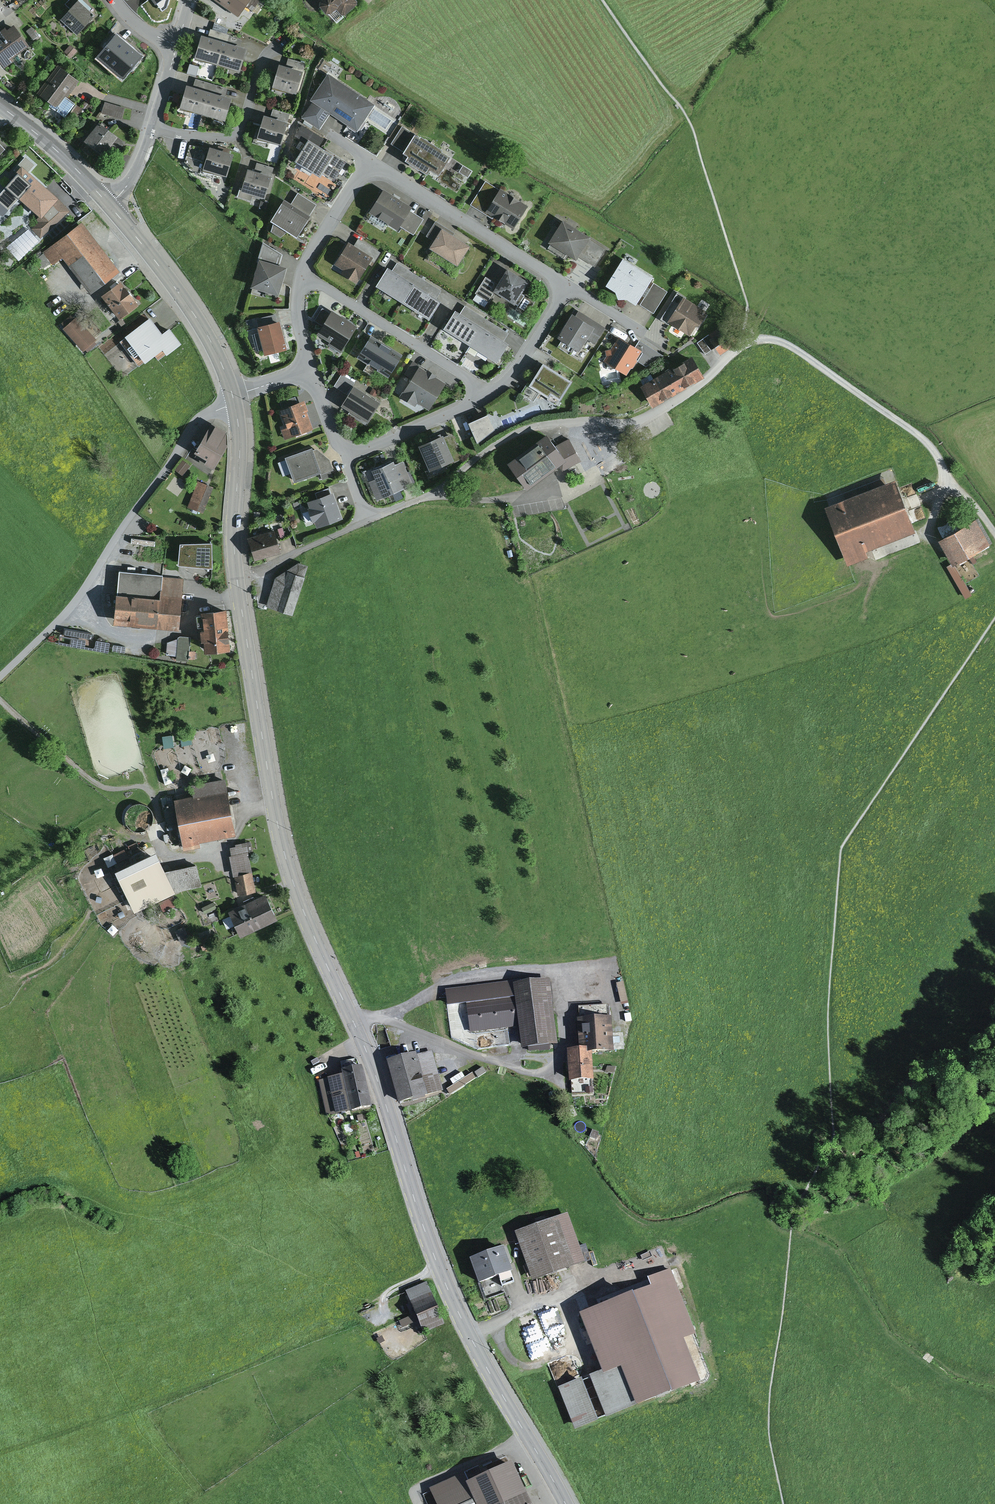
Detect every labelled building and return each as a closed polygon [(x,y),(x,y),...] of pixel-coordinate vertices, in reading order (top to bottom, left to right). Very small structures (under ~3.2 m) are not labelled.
[(60,19),(77,34),(95,15),(79,0),(78,0),(70,9),(60,19)] [(78,0),(68,0),(65,4),(70,9),(78,0)] [(154,9),(160,0),(140,0),(154,9)] [(154,9),(165,17),(176,0),(160,0),(154,9)] [(238,15),(245,5),(252,10),(260,0),(216,0),(238,15)] [(320,6),(326,13),(330,13),(336,10),(338,7),(338,5),(342,2),(344,2),(346,0),(320,0),(320,6)] [(357,0),(346,0),(344,2),(342,2),(338,5),(338,7),(336,10),(341,15),(345,15),(357,4),(357,0)] [(215,22),(212,29),(226,33),(228,28),(215,22)] [(4,68),(14,61),(12,58),(29,46),(14,24),(7,30),(5,27),(1,29),(0,30),(0,62),(4,68)] [(31,26),(26,31),(34,41),(40,37),(31,26)] [(211,29),(209,36),(223,40),(240,46),(242,40),(226,33),(212,29),(211,29)] [(201,34),(193,60),(216,65),(223,40),(209,36),(201,34)] [(117,36),(100,56),(123,76),(140,55),(117,36)] [(240,46),(223,40),(216,65),(239,73),(246,48),(240,46)] [(77,51),(69,45),(63,51),(70,58),(77,51)] [(288,58),(286,66),(303,71),(305,63),(288,58)] [(190,64),(180,61),(177,71),(187,73),(190,64)] [(279,64),(272,89),(296,95),(303,71),(286,66),(279,64)] [(78,81),(58,66),(37,93),(57,108),(55,110),(65,118),(75,104),(66,97),(78,81)] [(330,115),(357,132),(376,104),(328,73),(310,100),(312,101),(302,117),(320,130),(330,115)] [(196,79),(193,86),(209,91),(225,95),(227,88),(196,79)] [(187,84),(179,109),(202,115),(202,113),(209,91),(193,86),(187,84)] [(225,95),(209,91),(202,113),(202,115),(224,123),(232,98),(225,95)] [(104,102),(101,112),(121,118),(124,107),(104,102)] [(89,105),(85,103),(81,108),(79,106),(77,111),(83,115),(89,105)] [(273,109),(271,116),(287,121),(290,113),(273,109)] [(271,116),(264,114),(256,140),(280,145),(287,121),(271,116)] [(125,143),(99,122),(84,140),(110,161),(125,143)] [(324,138),(301,124),(295,135),(306,142),(308,139),(320,146),(324,138)] [(403,151),(414,133),(402,126),(391,143),(403,151)] [(403,151),(403,152),(408,156),(405,160),(427,173),(430,169),(438,174),(449,156),(441,151),(443,149),(420,135),(419,136),(414,133),(403,151)] [(320,146),(308,139),(306,142),(294,161),(320,177),(323,173),(334,180),(347,161),(334,153),(333,154),(320,146)] [(205,163),(209,148),(189,144),(184,162),(192,170),(200,172),(202,162),(205,163)] [(205,163),(202,171),(225,177),(225,175),(227,176),(233,153),(210,146),(209,148),(205,163)] [(257,162),(254,170),(271,175),(274,167),(257,162)] [(463,165),(459,172),(468,177),(472,171),(463,165)] [(58,198),(21,166),(3,187),(11,194),(9,196),(17,202),(19,200),(38,217),(40,219),(58,198)] [(254,170),(248,168),(242,188),(241,191),(252,195),(265,199),(272,176),(271,175),(254,170)] [(486,211),(499,189),(485,180),(470,204),(484,213),(486,211)] [(241,191),(242,188),(240,188),(237,197),(250,201),(252,195),(241,191)] [(486,211),(513,228),(528,205),(501,188),(499,189),(486,211)] [(384,189),(369,211),(398,230),(400,226),(410,210),(412,207),(384,189)] [(298,192),(291,203),(310,215),(317,204),(298,192)] [(70,211),(58,198),(40,219),(38,217),(36,220),(38,222),(31,229),(40,238),(70,211)] [(287,231),(297,237),(310,215),(291,203),(284,199),(271,220),(274,222),(270,232),(281,237),(287,231)] [(424,218),(410,210),(400,226),(413,235),(424,218)] [(563,220),(549,242),(551,243),(548,248),(564,258),(566,254),(575,260),(577,256),(589,239),(590,237),(563,220)] [(81,221),(42,251),(53,265),(63,257),(91,293),(120,271),(81,221)] [(427,236),(434,240),(442,227),(454,235),(455,233),(436,221),(427,236)] [(434,240),(429,248),(458,265),(470,245),(454,235),(442,227),(434,240)] [(358,238),(353,247),(372,258),(375,260),(381,252),(358,238)] [(606,249),(589,239),(577,256),(594,267),(606,249)] [(264,242),(259,259),(279,265),(283,254),(264,242)] [(353,247),(347,243),(334,264),(343,270),(340,273),(356,283),(372,258),(353,247)] [(19,255),(14,259),(20,265),(24,261),(19,255)] [(654,278),(623,258),(606,286),(615,291),(617,299),(626,298),(637,305),(654,278)] [(279,265),(259,259),(251,286),(279,295),(287,267),(279,265)] [(397,262),(392,270),(437,298),(441,290),(397,262)] [(387,267),(376,286),(402,302),(414,283),(392,270),(387,267)] [(529,281),(507,268),(498,284),(493,291),(514,304),(515,303),(519,305),(517,309),(527,315),(536,300),(524,293),(524,294),(522,293),(529,281)] [(493,291),(498,284),(486,277),(475,293),(487,300),(493,291)] [(121,281),(102,295),(119,318),(138,305),(121,281)] [(437,298),(414,283),(402,302),(429,319),(441,301),(437,298)] [(654,283),(640,305),(654,313),(667,291),(654,283)] [(669,322),(686,297),(677,292),(660,319),(668,324),(669,322)] [(708,312),(686,297),(669,322),(689,335),(696,325),(699,324),(701,326),(708,315),(706,314),(708,312)] [(465,305),(461,313),(504,340),(509,333),(465,305)] [(322,325),(330,312),(322,308),(314,321),(322,325)] [(358,325),(332,309),(330,312),(322,325),(316,334),(329,342),(328,345),(341,353),(358,325)] [(461,313),(456,310),(444,329),(470,345),(482,326),(461,313)] [(579,310),(575,315),(594,327),(587,339),(596,344),(606,327),(579,310)] [(575,315),(572,313),(557,337),(561,340),(557,346),(571,355),(575,348),(579,351),(579,350),(587,339),(594,327),(575,315)] [(61,323),(65,327),(74,318),(71,314),(61,323)] [(255,319),(257,327),(277,321),(275,314),(255,319)] [(97,339),(77,317),(74,318),(65,327),(63,329),(83,351),(85,349),(94,341),(97,339)] [(118,341),(138,367),(155,355),(158,360),(166,353),(167,355),(182,343),(170,327),(162,333),(150,317),(118,341)] [(277,321),(257,327),(259,332),(254,334),(258,350),(263,349),(265,355),(287,349),(280,321),(277,321)] [(504,340),(482,326),(470,345),(466,351),(475,357),(479,350),(497,362),(509,343),(504,340)] [(720,331),(710,337),(716,347),(721,354),(737,344),(733,336),(726,341),(720,331)] [(370,335),(357,358),(390,377),(404,356),(370,335)] [(716,347),(710,337),(708,335),(697,342),(705,354),(716,347)] [(636,347),(619,336),(611,349),(605,350),(606,357),(604,361),(627,375),(642,351),(636,347)] [(639,340),(636,347),(642,351),(644,352),(638,362),(646,366),(663,355),(639,340)] [(94,341),(85,349),(87,352),(97,344),(94,341)] [(705,377),(693,355),(684,360),(685,362),(674,368),(673,366),(667,370),(680,392),(705,377)] [(405,374),(412,378),(420,365),(413,361),(405,374)] [(572,381),(543,362),(528,385),(539,393),(556,404),(572,381)] [(437,375),(420,365),(412,378),(400,397),(415,406),(417,402),(429,410),(446,383),(436,377),(437,375)] [(680,392),(667,370),(640,385),(652,407),(680,392)] [(334,386),(348,394),(354,385),(355,382),(342,374),(334,386)] [(539,393),(528,385),(526,384),(520,393),(533,402),(539,393)] [(380,401),(354,385),(348,394),(341,405),(350,411),(348,414),(365,425),(380,401)] [(280,402),(282,409),(298,403),(295,397),(280,402)] [(282,409),(279,410),(283,419),(284,419),(287,427),(281,429),(284,439),(314,429),(304,401),(298,403),(282,409)] [(469,422),(478,443),(496,429),(488,414),(469,422)] [(614,451),(597,422),(567,440),(581,462),(585,469),(614,451)] [(204,464),(213,469),(228,444),(226,443),(226,432),(211,424),(194,452),(207,460),(204,464)] [(452,433),(444,437),(454,460),(455,462),(463,458),(452,433)] [(443,434),(419,444),(430,470),(454,460),(444,437),(443,434)] [(507,462),(527,491),(559,466),(562,471),(581,462),(567,440),(556,446),(547,434),(507,462)] [(312,447),(285,457),(286,459),(277,462),(282,477),(291,473),(294,482),(321,472),(313,450),(312,447)] [(317,449),(313,450),(321,472),(322,474),(331,471),(333,470),(329,459),(317,449)] [(182,460),(175,470),(182,476),(189,465),(182,460)] [(369,481),(377,500),(413,484),(402,461),(395,464),(394,460),(371,470),(375,479),(369,481)] [(332,476),(331,471),(322,474),(321,475),(322,480),(332,476)] [(896,479),(824,508),(847,565),(867,557),(865,552),(917,531),(896,479)] [(213,487),(197,481),(187,507),(203,513),(213,487)] [(315,493),(317,498),(331,493),(329,488),(315,493)] [(317,498),(308,502),(310,508),(308,509),(313,522),(315,522),(317,528),(343,519),(333,492),(331,493),(317,498)] [(976,519),(939,540),(953,565),(955,564),(990,545),(976,519)] [(248,538),(255,560),(281,552),(274,530),(248,538)] [(212,543),(179,543),(178,566),(213,569),(212,543)] [(988,549),(971,559),(975,564),(991,555),(988,549)] [(980,563),(984,570),(994,563),(994,555),(980,563)] [(276,577),(265,606),(292,617),(309,566),(298,563),(276,577)] [(973,594),(955,564),(953,565),(948,569),(965,598),(973,594)] [(162,577),(162,575),(119,571),(113,624),(157,628),(160,594),(162,577)] [(184,579),(162,577),(160,594),(182,596),(184,579)] [(182,596),(160,594),(157,628),(168,629),(179,630),(182,596)] [(226,609),(200,612),(201,615),(196,615),(197,627),(203,626),(204,630),(200,631),(201,642),(203,642),(204,652),(230,650),(226,609)] [(190,637),(180,636),(178,637),(178,638),(167,642),(165,655),(176,656),(176,661),(188,661),(189,659),(189,651),(190,637)] [(85,639),(70,637),(69,645),(84,648),(85,639)] [(109,643),(96,641),(95,650),(108,652),(109,643)] [(190,733),(180,735),(182,746),(193,744),(190,733)] [(172,735),(162,737),(164,748),(174,747),(172,735)] [(193,795),(173,799),(174,804),(178,827),(183,851),(201,847),(200,842),(236,835),(225,778),(191,784),(193,795)] [(178,827),(174,804),(163,806),(166,828),(178,827)] [(230,848),(232,856),(248,853),(252,852),(250,842),(235,844),(235,847),(230,848)] [(156,853),(115,873),(135,914),(176,893),(176,892),(165,871),(156,853)] [(256,891),(248,853),(232,856),(230,856),(238,895),(256,891)] [(197,865),(165,871),(176,892),(201,886),(197,865)] [(265,894),(229,911),(241,937),(277,920),(265,894)] [(213,902),(201,908),(204,914),(216,908),(213,902)] [(184,927),(175,931),(182,944),(191,940),(184,927)] [(209,936),(200,940),(203,950),(213,947),(209,936)] [(141,950),(134,952),(140,965),(146,963),(141,950)] [(184,953),(178,958),(183,964),(189,959),(184,953)] [(513,982),(446,990),(448,1006),(466,1004),(470,1033),(518,1027),(521,1050),(559,1045),(550,980),(513,985),(513,982)] [(623,982),(616,984),(621,1003),(628,1001),(623,982)] [(579,1020),(577,1021),(580,1056),(592,1055),(614,1053),(612,1019),(610,1019),(609,1006),(578,1008),(579,1020)] [(432,1051),(416,1055),(428,1095),(444,1091),(432,1051)] [(416,1055),(387,1063),(398,1105),(428,1097),(428,1095),(416,1055)] [(592,1055),(580,1056),(567,1057),(569,1084),(571,1084),(572,1096),(594,1095),(592,1055)] [(340,1062),(343,1072),(342,1072),(343,1076),(350,1113),(372,1108),(362,1067),(360,1067),(356,1059),(340,1062)] [(483,1068),(475,1073),(478,1078),(486,1073),(483,1068)] [(472,1073),(447,1091),(450,1096),(476,1078),(472,1073)] [(350,1113),(343,1076),(319,1081),(326,1118),(350,1113)] [(592,1130),(589,1136),(596,1139),(598,1133),(592,1130)] [(568,1216),(516,1234),(532,1282),(584,1264),(568,1216)] [(504,1249),(470,1261),(479,1286),(499,1278),(502,1287),(514,1283),(511,1274),(512,1273),(504,1249)] [(650,1289),(580,1317),(602,1373),(603,1376),(621,1370),(636,1408),(700,1384),(683,1340),(697,1334),(671,1269),(646,1279),(650,1289)] [(427,1283),(406,1292),(415,1315),(418,1322),(423,1333),(444,1325),(427,1283)] [(418,1322),(415,1315),(399,1322),(402,1329),(418,1322)] [(382,1337),(377,1340),(380,1345),(385,1342),(382,1337)] [(603,1376),(602,1373),(590,1377),(606,1419),(636,1408),(621,1370),(603,1376)] [(581,1380),(558,1389),(575,1431),(598,1422),(581,1380)] [(428,1489),(435,1503),(530,1503),(512,1465),(511,1465),(506,1456),(479,1469),(478,1466),(428,1489)]
